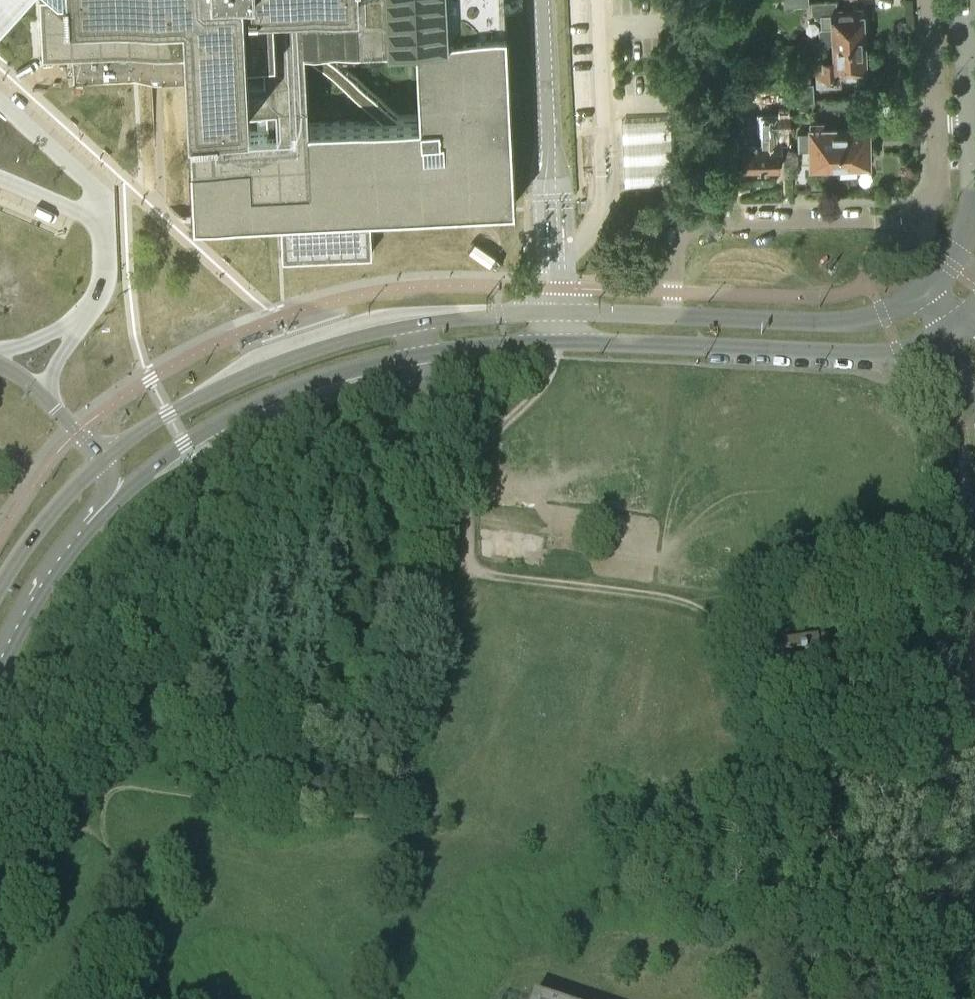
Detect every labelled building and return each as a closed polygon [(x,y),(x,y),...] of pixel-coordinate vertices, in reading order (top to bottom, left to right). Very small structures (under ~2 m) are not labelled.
[(42,51),(71,50),(72,79),(155,75),(187,73),(194,217),(212,216),(213,229),(213,231),(213,232),(214,233),(215,234),(216,235),(217,235),(218,236),(219,236),(221,236),(222,236),(223,235),(224,234),(225,234),(226,233),(226,231),(227,230),(227,229),(226,216),(280,213),(282,256),(372,252),(370,209),(513,202),(504,0),(40,0),(42,51)] [(862,41),(860,8),(835,10),(834,0),(832,0),(808,1),(809,12),(820,19),(821,27),(819,28),(820,43),(862,41)] [(864,72),(862,41),(820,43),(820,45),(834,44),(835,58),(822,58),(823,66),(817,66),(819,83),(839,82),(838,73),(864,72)] [(812,82),(790,83),(791,99),(814,99),(812,82)] [(840,98),(840,106),(852,105),(852,97),(840,98)] [(840,98),(827,98),(827,107),(840,106),(840,98)] [(779,114),(779,127),(790,127),(790,114),(779,114)] [(855,125),(839,126),(840,167),(858,167),(858,162),(868,162),(868,152),(874,152),(874,137),(868,137),(868,121),(855,121),(855,125)] [(823,167),(840,167),(839,126),(823,126),(823,122),(810,122),(810,131),(799,132),(799,149),(811,149),(811,163),(823,162),(823,167)] [(761,142),(744,142),(744,166),(762,166),(762,168),(780,168),(779,131),(762,131),(761,142)] [(794,187),(795,187),(807,187),(807,181),(794,178),(794,187)] [(231,246),(232,266),(256,265),(256,245),(231,246)] [(492,542),(480,540),(481,557),(490,558),(492,542)] [(817,643),(781,647),(784,672),(820,668),(821,671),(821,666),(831,665),(830,659),(832,659),(830,647),(829,647),(828,643),(818,644),(818,639),(817,639),(817,643)]
